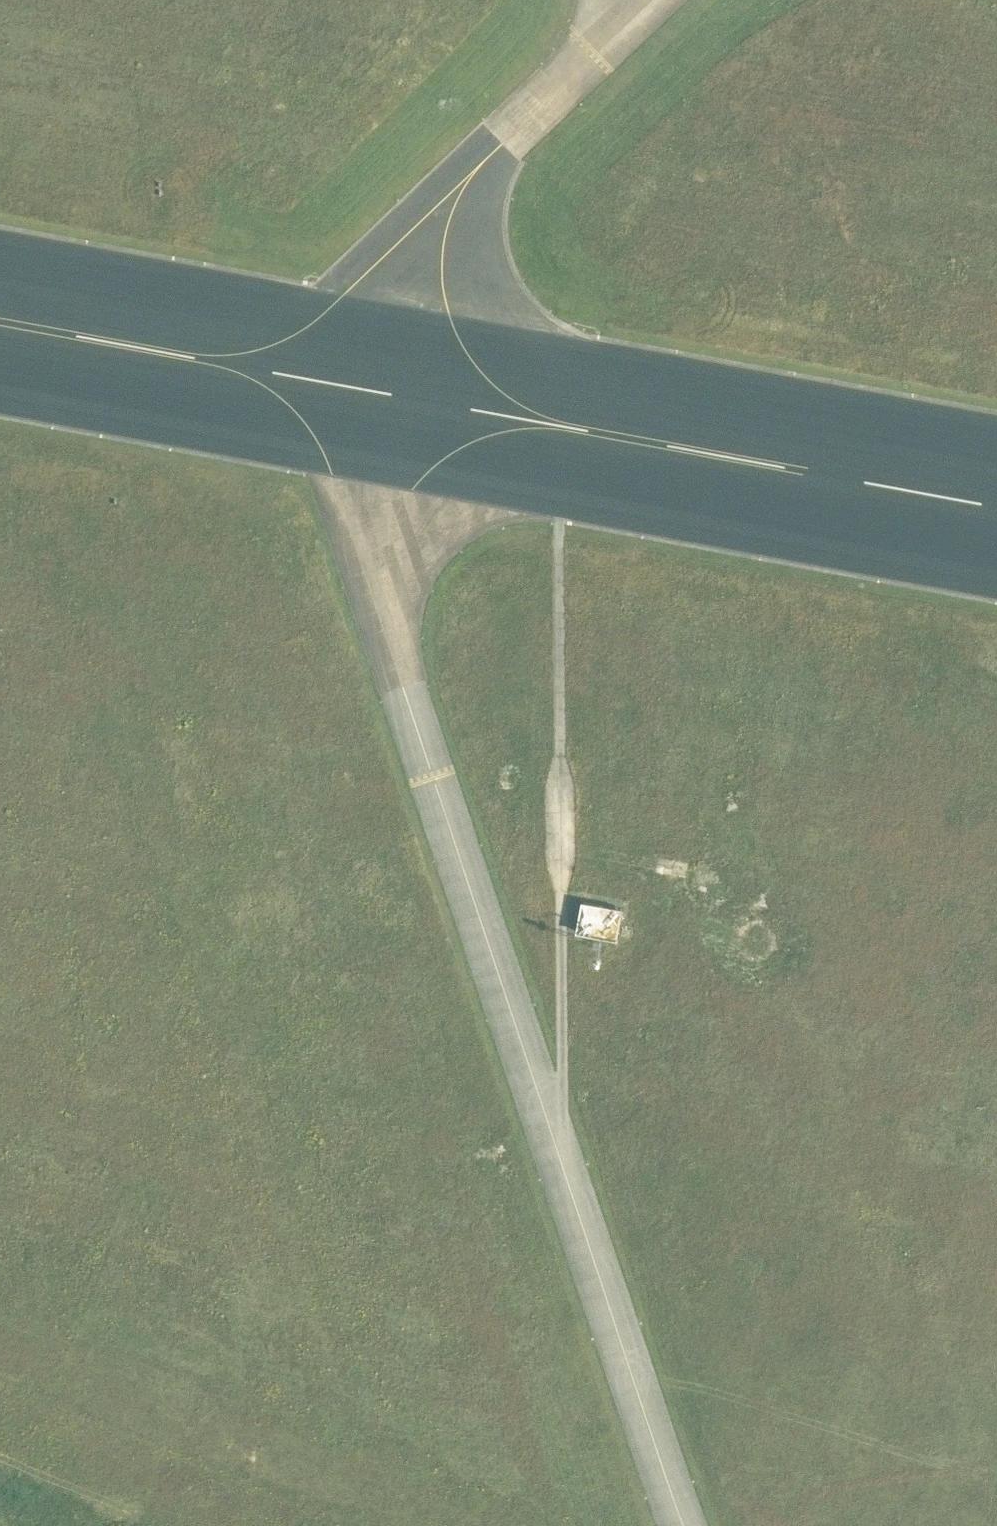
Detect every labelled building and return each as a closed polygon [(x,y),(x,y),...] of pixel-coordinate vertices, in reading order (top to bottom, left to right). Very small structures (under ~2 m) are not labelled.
[(577,930),(616,938),(621,908),(583,901),(577,930)]
